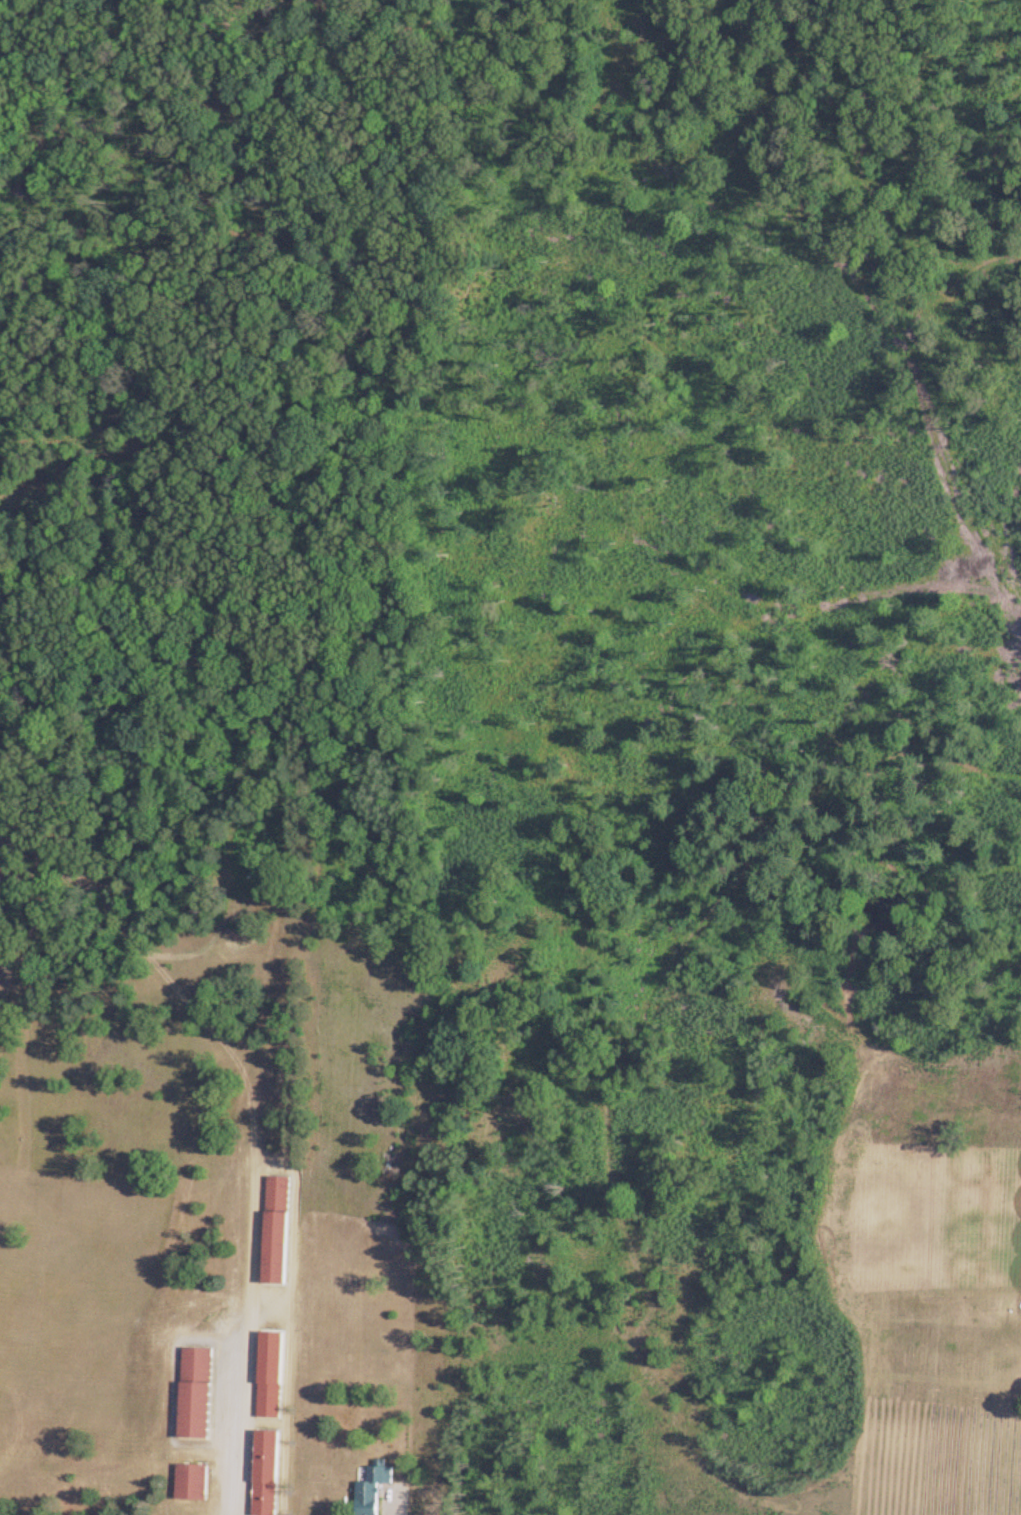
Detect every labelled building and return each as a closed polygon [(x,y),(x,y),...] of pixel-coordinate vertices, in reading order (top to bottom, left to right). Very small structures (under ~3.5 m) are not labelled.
[(282,1285),(285,1177),(263,1176),(259,1284),(282,1285)] [(256,1332),(254,1419),(278,1420),(279,1352),(291,1352),(291,1349),(300,1349),(300,1332),(256,1332)] [(206,1440),(208,1348),(179,1348),(176,1439),(206,1440)] [(275,1431),(251,1431),(251,1514),(274,1514),(275,1431)] [(390,1466),(374,1466),(374,1467),(358,1467),(358,1481),(353,1481),(353,1514),(376,1514),(376,1484),(390,1484),(390,1466)]
